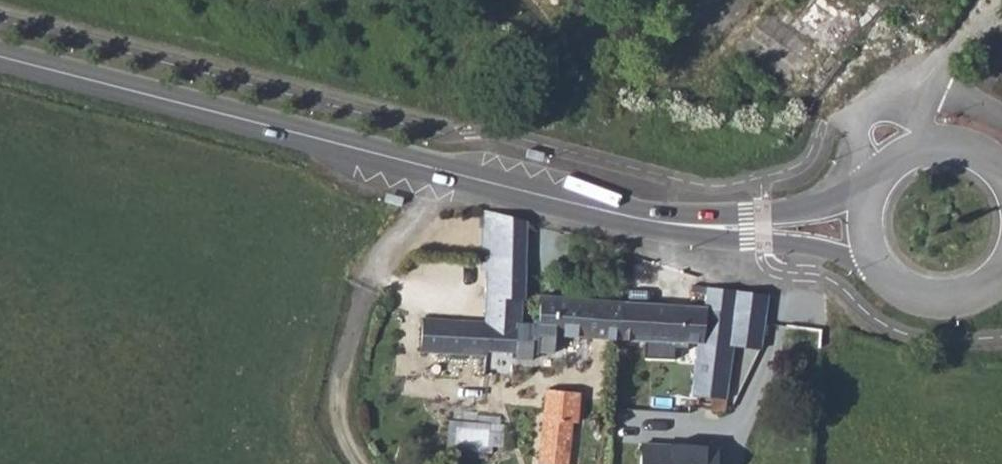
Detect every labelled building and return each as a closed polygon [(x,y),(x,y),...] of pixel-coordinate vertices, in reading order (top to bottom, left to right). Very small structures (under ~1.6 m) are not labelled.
[(800,19),(840,48),(855,26),(842,17),(849,8),(838,0),(814,0),(800,19)] [(419,351),(485,355),(485,349),(516,351),(517,322),(523,322),(527,221),(483,209),(483,270),(487,271),(486,322),(422,318),(419,351)] [(709,416),(716,416),(718,410),(725,412),(733,346),(758,349),(766,295),(705,289),(705,286),(682,283),(679,304),(617,299),(615,339),(667,342),(665,358),(693,359),(688,394),(710,398),(708,409),(709,416)] [(552,335),(615,339),(617,299),(550,297),(548,318),(542,318),(542,324),(523,322),(517,322),(516,351),(515,359),(540,361),(541,354),(550,355),(552,335)] [(571,423),(575,423),(577,394),(546,390),(543,418),(540,418),(537,463),(567,463),(571,423)] [(715,447),(640,443),(639,463),(714,463),(715,447)]
